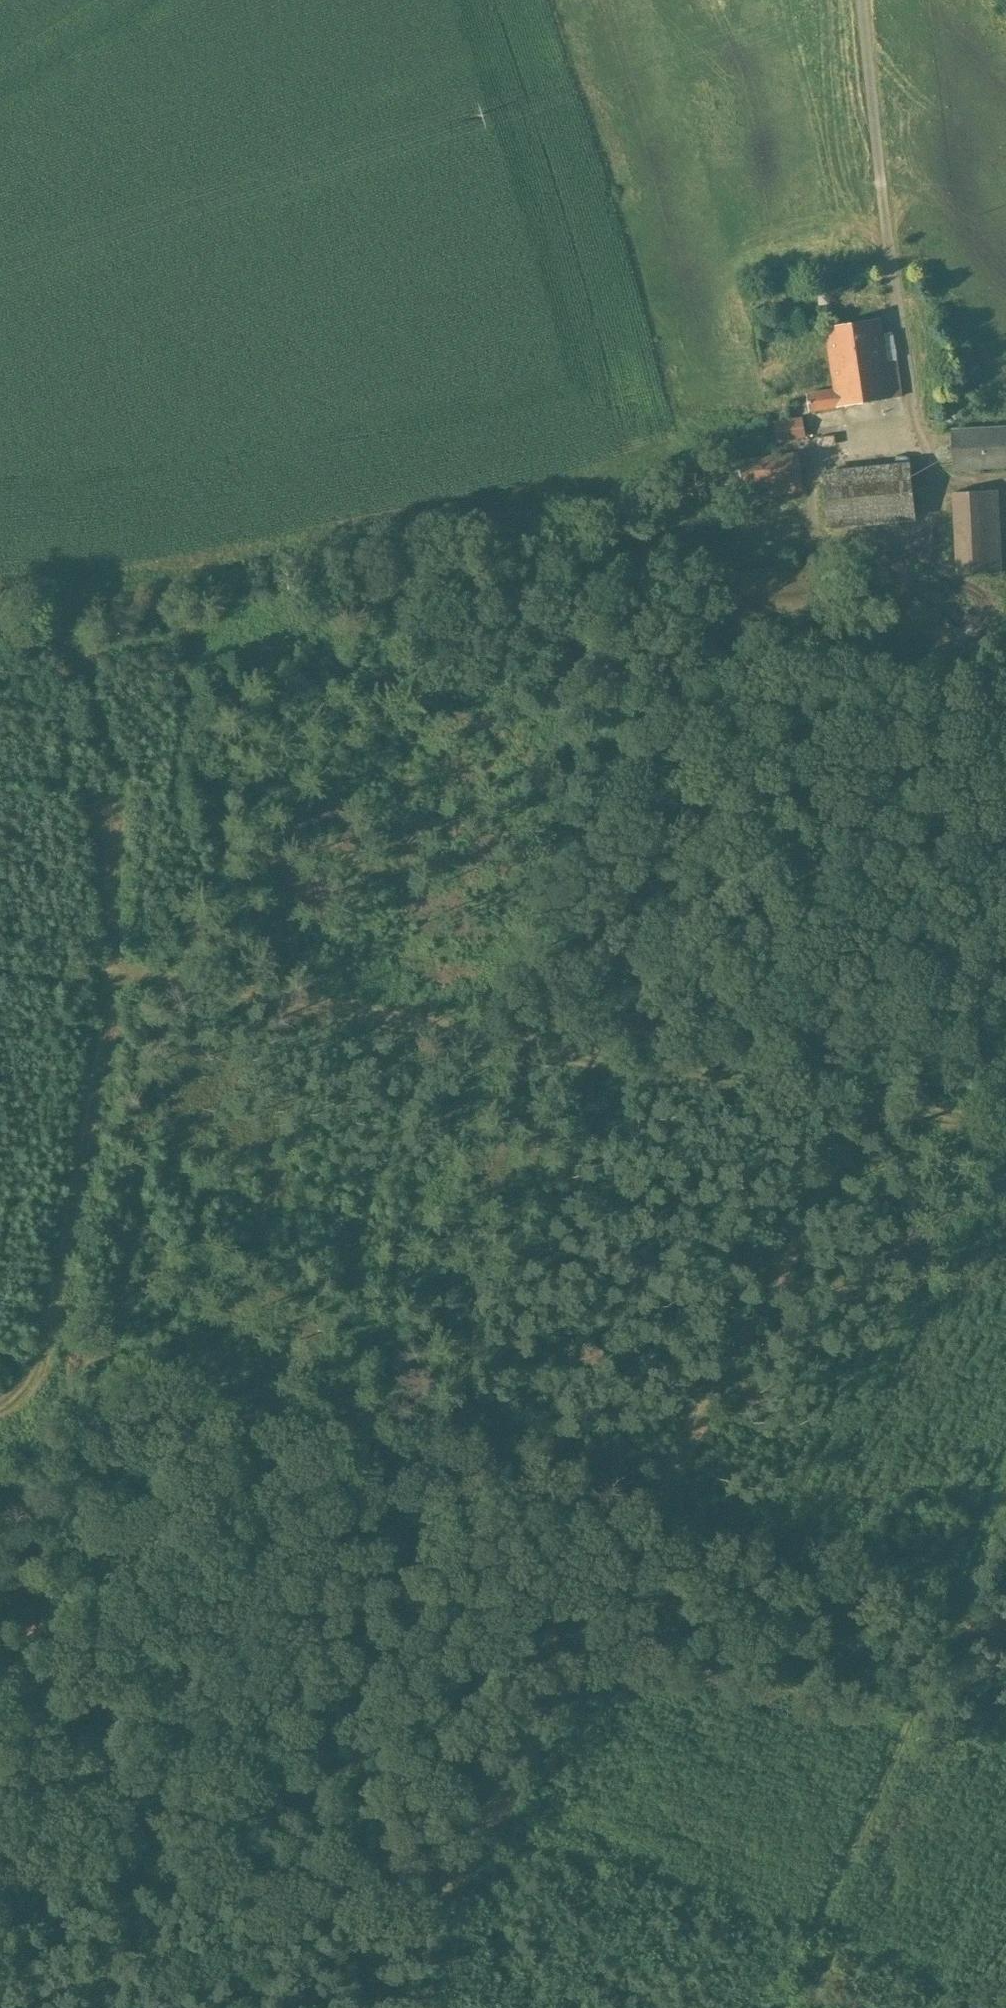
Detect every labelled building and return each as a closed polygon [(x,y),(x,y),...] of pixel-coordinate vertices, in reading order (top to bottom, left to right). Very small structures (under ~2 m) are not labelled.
[(881,321),(827,329),(836,391),(838,406),(892,398),(887,361),(884,343),(881,321)] [(895,342),(884,343),(887,361),(897,360),(895,342)] [(897,360),(887,361),(892,398),(903,396),(897,360)] [(836,391),(807,394),(809,410),(838,406),(836,391)] [(804,419),(773,424),(776,441),(807,435),(804,419)] [(951,431),(953,467),(1005,465),(1005,429),(951,431)] [(778,456),(738,461),(741,485),(772,480),(800,476),(797,452),(778,456)] [(910,465),(823,474),(828,526),(915,517),(910,465)] [(800,476),(772,480),(774,494),(802,490),(800,476)] [(995,490),(954,492),(958,574),(999,572),(995,490)]
